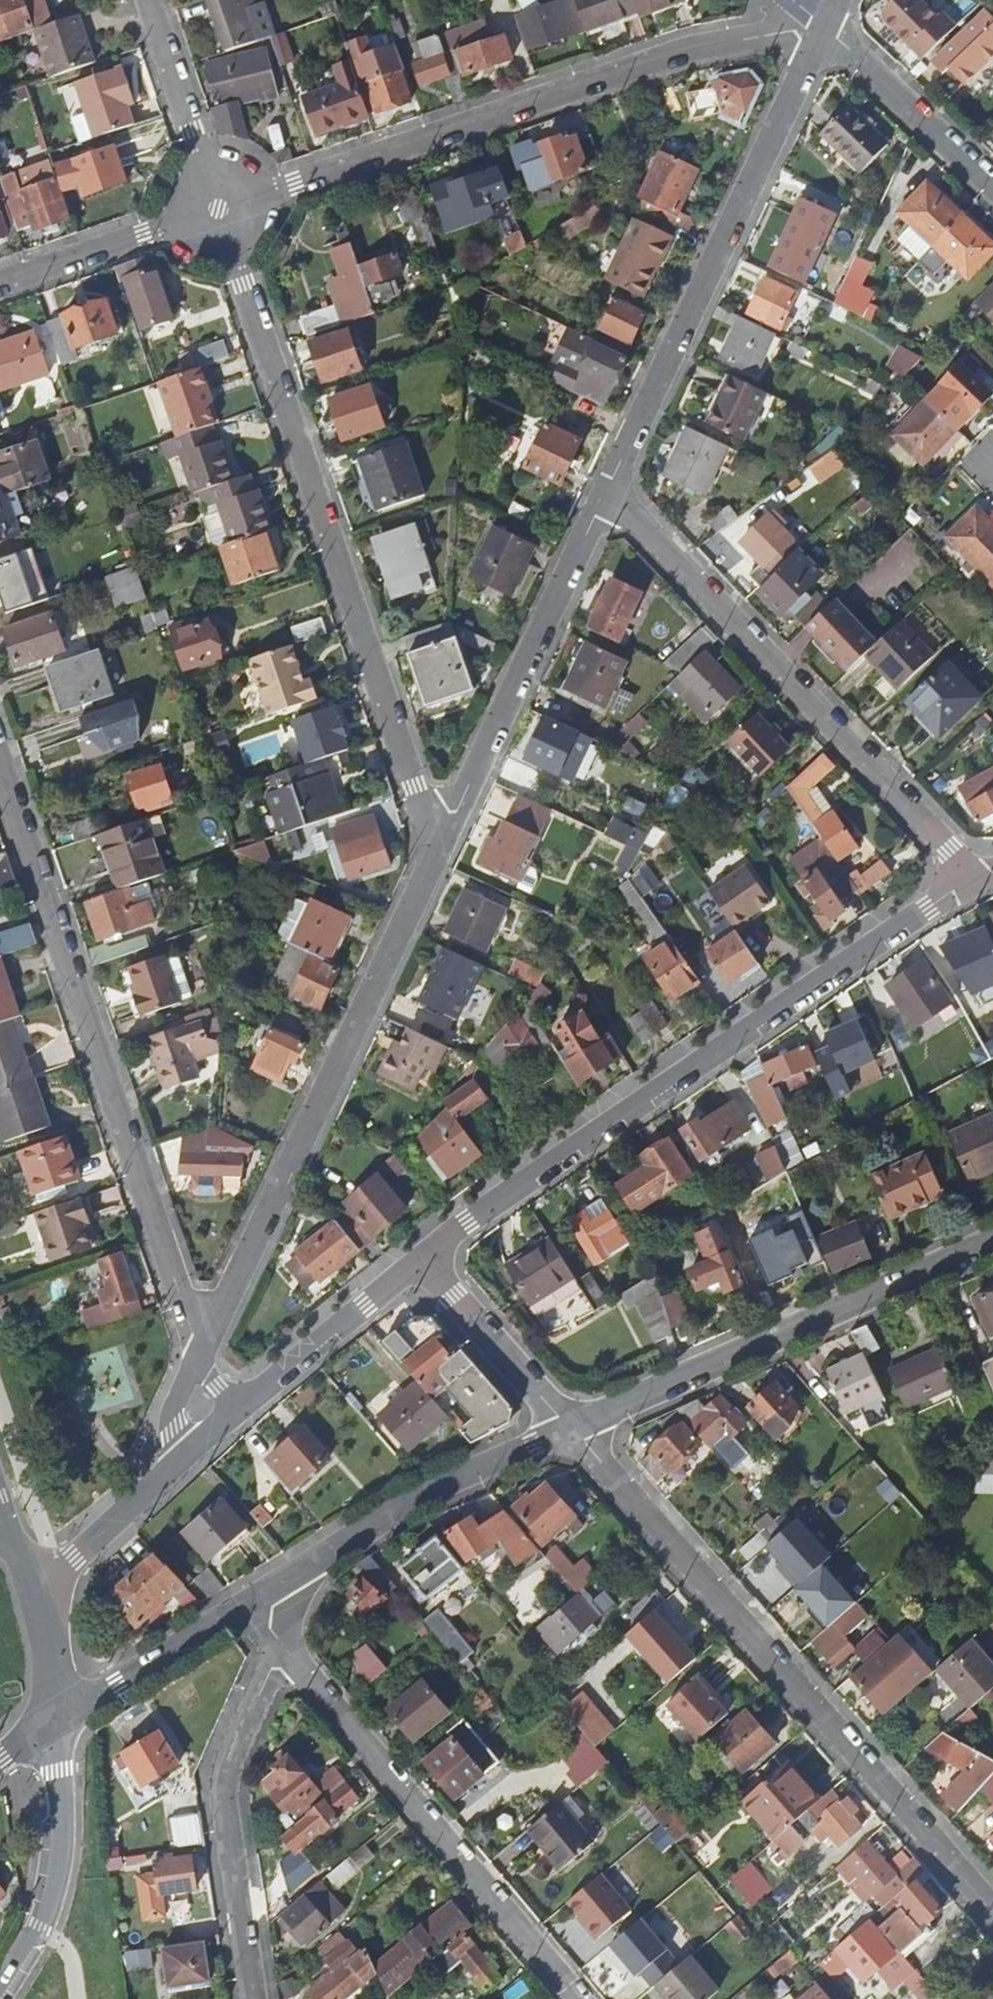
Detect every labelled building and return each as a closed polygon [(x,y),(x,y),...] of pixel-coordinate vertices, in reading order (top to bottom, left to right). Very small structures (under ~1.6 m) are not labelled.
[(52,23),(44,0),(0,0),(0,41),(2,40),(11,37),(35,29),(52,23)] [(226,52),(274,35),(263,4),(255,7),(252,0),(209,0),(226,52)] [(586,29),(639,12),(635,0),(576,0),(586,29)] [(639,12),(640,16),(685,0),(635,0),(639,12)] [(911,46),(923,59),(931,52),(971,14),(958,0),(956,0),(942,14),(939,17),(930,8),(922,0),(894,0),(883,11),(885,18),(911,46)] [(524,15),(535,45),(565,35),(554,5),(524,15)] [(930,8),(939,17),(942,14),(933,6),(930,8)] [(931,66),(941,77),(948,71),(962,85),(992,57),(992,15),(989,11),(931,66)] [(639,12),(586,29),(588,36),(641,18),(640,16),(639,12)] [(86,34),(79,14),(52,23),(35,29),(51,77),(95,62),(89,44),(84,45),(81,36),(86,34)] [(386,18),(395,42),(405,38),(400,20),(397,22),(395,16),(386,18)] [(446,35),(453,56),(460,54),(466,76),(507,61),(499,39),(492,42),(485,21),(446,35)] [(420,85),(451,74),(444,54),(446,53),(440,35),(420,42),(426,60),(413,65),(420,85)] [(362,83),(359,84),(358,85),(362,96),(361,96),(367,113),(369,113),(377,110),(378,112),(410,101),(400,71),(398,71),(396,67),(403,65),(396,45),(371,53),(366,38),(349,44),(362,83)] [(208,65),(218,107),(209,110),(217,136),(219,136),(221,136),(222,136),(224,136),(226,136),(228,136),(229,136),(231,137),(233,137),(234,137),(236,138),(237,138),(239,138),(240,139),(241,139),(242,140),(243,140),(244,141),(245,141),(247,142),(248,142),(249,143),(236,105),(272,93),(267,80),(274,77),(268,51),(227,65),(227,62),(208,65)] [(128,105),(116,69),(68,85),(79,117),(65,121),(73,145),(87,140),(91,139),(128,127),(121,108),(128,105)] [(303,97),(316,134),(368,116),(367,113),(361,96),(362,96),(358,85),(357,80),(358,80),(356,73),(340,78),(342,83),(303,97)] [(757,86),(750,75),(715,84),(715,85),(695,90),(701,116),(724,111),(741,119),(757,86)] [(822,132),(862,171),(889,145),(849,105),(822,132)] [(523,168),(532,191),(603,165),(593,137),(578,142),(576,137),(564,142),(562,135),(541,143),(541,145),(532,149),(530,144),(511,151),(518,170),(523,168)] [(117,147),(58,165),(66,190),(83,185),(86,195),(128,182),(117,147)] [(662,154),(643,198),(655,204),(652,212),(690,230),(696,218),(681,211),(698,169),(662,154)] [(14,172),(21,192),(59,178),(56,169),(52,158),(14,172)] [(435,186),(445,219),(510,197),(500,169),(455,184),(453,180),(435,186)] [(18,231),(33,227),(34,231),(72,218),(59,178),(21,192),(14,172),(0,176),(0,178),(18,231)] [(902,241),(921,259),(933,245),(969,279),(992,253),(992,243),(963,215),(928,181),(898,212),(915,228),(902,241)] [(398,193),(407,222),(414,220),(426,216),(416,186),(398,193)] [(807,189),(772,269),(805,283),(840,203),(807,189)] [(8,229),(3,213),(8,211),(5,204),(0,205),(0,232),(8,229)] [(606,218),(598,204),(574,219),(582,232),(606,218)] [(633,219),(605,280),(642,298),(655,272),(653,270),(661,255),(663,256),(672,237),(633,219)] [(507,240),(514,255),(528,247),(522,233),(507,240)] [(348,293),(337,298),(340,307),(305,318),(311,336),(377,313),(368,287),(362,269),(354,246),(334,253),(348,293)] [(362,269),(368,287),(371,286),(379,304),(397,297),(394,290),(400,288),(396,276),(405,273),(398,255),(362,269)] [(116,269),(122,284),(128,282),(142,319),(158,313),(165,330),(171,328),(170,321),(175,319),(153,256),(116,269)] [(767,279),(750,315),(781,329),(797,293),(767,279)] [(835,305),(864,318),(875,294),(846,280),(835,305)] [(979,300),(992,314),(992,285),(979,300)] [(616,299),(602,330),(632,343),(646,313),(616,299)] [(109,302),(66,317),(77,350),(120,335),(109,302)] [(736,328),(722,358),(757,375),(776,334),(719,307),(714,318),(736,328)] [(628,359),(597,345),(598,341),(597,340),(571,328),(556,362),(562,364),(553,384),(574,393),(606,407),(628,359)] [(313,345),(325,383),(364,370),(351,332),(313,345)] [(0,346),(0,391),(52,373),(38,333),(0,346)] [(792,341),(787,352),(803,360),(808,349),(792,341)] [(193,352),(198,369),(203,367),(231,358),(225,342),(193,352)] [(927,401),(892,436),(922,465),(955,431),(991,396),(961,366),(927,401)] [(203,367),(198,369),(160,382),(179,437),(184,435),(217,424),(206,392),(211,390),(203,367)] [(730,376),(707,424),(744,441),(766,392),(730,376)] [(868,377),(863,389),(877,396),(881,383),(868,377)] [(331,399),(346,442),(387,428),(381,412),(392,409),(388,398),(378,402),(373,385),(331,399)] [(203,448),(215,486),(250,475),(255,473),(242,433),(240,433),(234,418),(217,424),(184,435),(191,453),(203,448)] [(514,457),(526,462),(543,424),(531,418),(514,457)] [(546,424),(526,467),(563,484),(583,441),(546,424)] [(689,431),(665,481),(704,499),(728,448),(689,431)] [(10,494),(40,484),(52,480),(39,441),(0,455),(0,465),(10,494)] [(361,461),(378,513),(426,497),(409,445),(361,461)] [(201,491),(222,545),(224,545),(234,541),(268,530),(273,528),(261,490),(256,492),(250,475),(215,486),(201,491)] [(21,535),(33,531),(24,502),(43,496),(40,484),(10,494),(0,498),(0,542),(21,535)] [(138,504),(119,510),(122,518),(141,512),(138,504)] [(730,505),(708,522),(717,533),(739,517),(730,505)] [(980,571),(992,584),(992,523),(978,508),(947,536),(980,571)] [(122,518),(126,529),(144,522),(141,512),(122,518)] [(763,562),(750,575),(761,587),(778,571),(780,569),(775,564),(771,560),(793,539),(782,528),(786,524),(774,512),(743,542),(763,562)] [(377,539),(397,599),(425,590),(420,575),(432,571),(427,555),(438,551),(429,522),(377,539)] [(22,537),(26,550),(32,548),(52,541),(47,528),(22,537)] [(224,545),(238,584),(281,570),(268,530),(234,541),(224,545)] [(493,530),(471,578),(511,597),(533,549),(493,530)] [(808,531),(775,564),(780,569),(799,550),(806,543),(814,536),(808,531)] [(4,599),(10,617),(50,604),(32,548),(26,550),(7,557),(0,559),(0,600),(4,599)] [(807,627),(825,611),(808,593),(825,576),(799,550),(780,569),(778,571),(780,573),(760,592),(784,616),(787,621),(793,615),(806,629),(807,627)] [(110,583),(120,613),(150,602),(140,573),(110,583)] [(613,581),(590,630),(620,645),(643,595),(613,581)] [(807,627),(820,641),(849,671),(867,654),(879,643),(850,613),(837,599),(825,611),(807,627)] [(55,614),(7,630),(19,666),(67,650),(55,614)] [(293,628),(298,644),(329,633),(324,618),(293,628)] [(211,622),(173,634),(186,671),(223,658),(211,622)] [(879,643),(867,654),(899,688),(933,655),(901,622),(879,643)] [(415,652),(455,639),(450,625),(404,639),(409,654),(415,652)] [(704,628),(664,665),(682,673),(711,645),(716,641),(704,628)] [(475,691),(457,638),(455,639),(415,652),(426,685),(420,687),(427,707),(475,691)] [(587,643),(563,694),(603,712),(627,662),(587,643)] [(294,645),(252,660),(271,715),(320,698),(314,679),(304,683),(299,670),(302,669),(294,645)] [(678,676),(691,689),(704,703),(697,710),(707,720),(741,689),(717,664),(723,658),(711,645),(682,673),(678,676)] [(52,666),(66,710),(116,693),(102,649),(52,666)] [(946,664),(907,701),(942,736),(980,699),(946,664)] [(684,696),(697,710),(704,703),(691,689),(684,696)] [(140,716),(135,699),(133,700),(81,717),(87,735),(88,735),(104,747),(139,735),(140,716)] [(309,763),(315,762),(350,750),(346,737),(348,736),(343,719),(340,720),(336,707),(295,720),(309,763)] [(607,744),(637,758),(642,754),(628,740),(648,722),(639,714),(607,744)] [(730,742),(762,776),(790,749),(758,716),(730,742)] [(549,719),(530,758),(576,780),(596,738),(579,731),(578,733),(549,719)] [(226,730),(197,740),(203,759),(233,749),(226,730)] [(827,845),(838,861),(858,848),(817,788),(813,790),(812,788),(830,771),(817,758),(787,787),(791,793),(821,837),(827,845)] [(263,795),(269,810),(274,808),(284,835),(334,817),(315,762),(309,763),(269,777),(274,791),(263,795)] [(175,805),(163,767),(131,778),(142,810),(152,807),(154,812),(175,805)] [(992,815),(992,771),(961,788),(980,822),(992,815)] [(507,822),(539,837),(552,810),(520,795),(507,822)] [(391,866),(375,817),(346,827),(334,830),(340,848),(350,879),(391,866)] [(616,817),(606,834),(639,851),(645,841),(657,848),(669,833),(654,826),(649,834),(616,817)] [(73,827),(78,842),(92,837),(104,833),(99,819),(73,827)] [(92,837),(111,893),(158,878),(139,821),(104,833),(92,837)] [(491,836),(480,862),(507,875),(507,876),(520,882),(531,861),(528,860),(539,837),(507,822),(498,840),(491,836)] [(657,848),(630,880),(632,882),(678,846),(669,833),(657,848)] [(789,858),(805,881),(824,910),(816,916),(823,926),(845,910),(840,902),(858,891),(838,861),(827,845),(821,837),(789,858)] [(267,862),(260,843),(234,852),(263,863),(267,862)] [(18,884),(7,853),(0,855),(0,890),(18,884)] [(873,886),(892,874),(882,859),(863,872),(873,886)] [(747,867),(709,892),(731,924),(737,933),(751,923),(748,919),(772,903),(747,867)] [(618,888),(630,905),(633,903),(642,897),(632,882),(630,880),(618,888)] [(143,886),(87,904),(100,941),(155,923),(143,886)] [(468,888),(448,933),(487,950),(507,906),(468,888)] [(633,903),(659,942),(663,947),(656,952),(645,959),(673,1000),(699,982),(690,968),(673,944),(642,897),(633,903)] [(314,902),(294,945),(314,954),(330,962),(350,917),(314,902)] [(38,944),(31,924),(0,935),(0,957),(38,944)] [(730,925),(716,934),(722,943),(736,934),(730,925)] [(963,944),(989,933),(987,928),(961,940),(963,944)] [(708,952),(729,983),(758,964),(737,933),(736,934),(722,943),(708,952)] [(992,986),(992,941),(989,933),(963,944),(961,940),(946,946),(942,950),(973,995),(992,986)] [(88,950),(93,967),(150,947),(146,936),(113,948),(106,944),(88,950)] [(673,944),(690,968),(700,961),(683,937),(673,944)] [(652,947),(656,952),(663,947),(659,942),(652,947)] [(272,985),(324,1008),(341,971),(312,958),(314,954),(294,945),(291,944),(272,985)] [(484,965),(446,947),(420,1002),(459,1020),(484,965)] [(185,998),(195,994),(180,952),(170,956),(185,998)] [(183,1002),(167,954),(131,967),(140,994),(135,995),(142,1016),(183,1002)] [(890,961),(902,978),(911,973),(898,955),(890,961)] [(510,975),(539,988),(545,973),(544,972),(548,962),(537,956),(532,966),(517,960),(510,975)] [(888,988),(917,1028),(952,1005),(924,964),(911,973),(902,978),(888,988)] [(15,1020),(21,1017),(14,997),(10,998),(0,971),(0,1024),(15,1020)] [(632,1000),(655,1035),(663,1029),(640,995),(632,1000)] [(622,1007),(645,1041),(655,1035),(632,1000),(622,1007)] [(281,1008),(274,1024),(304,1036),(310,1020),(281,1008)] [(147,1044),(150,1054),(156,1052),(170,1090),(202,1079),(191,1046),(212,1039),(214,1045),(222,1042),(223,1015),(171,1032),(169,1024),(118,1041),(122,1052),(147,1044)] [(498,1036),(524,1071),(546,1056),(516,1015),(498,1036)] [(560,1030),(570,1046),(558,1053),(576,1082),(606,1063),(596,1047),(602,1042),(600,1038),(584,1015),(560,1030)] [(28,1082),(34,1080),(15,1020),(0,1024),(0,1091),(28,1082)] [(845,1080),(877,1066),(857,1020),(825,1034),(831,1047),(816,1053),(836,1098),(851,1091),(845,1080)] [(263,1048),(254,1069),(284,1084),(293,1062),(299,1065),(307,1046),(301,1042),(304,1036),(274,1024),(267,1021),(259,1040),(261,1040),(258,1047),(263,1048)] [(394,1051),(382,1074),(417,1091),(428,1068),(438,1073),(450,1047),(412,1029),(400,1054),(394,1051)] [(596,1047),(606,1063),(621,1053),(609,1031),(600,1038),(602,1042),(596,1047)] [(751,1093),(767,1127),(786,1119),(772,1086),(785,1080),(789,1089),(806,1082),(802,1073),(815,1067),(806,1046),(763,1065),(767,1075),(747,1083),(751,1093)] [(477,1060),(489,1078),(498,1071),(484,1052),(477,1060)] [(747,1083),(767,1075),(763,1065),(759,1058),(741,1070),(747,1083)] [(477,1060),(465,1075),(468,1079),(475,1073),(482,1082),(489,1078),(477,1060)] [(422,1138),(433,1154),(448,1176),(479,1155),(456,1121),(488,1099),(475,1081),(447,1101),(451,1107),(437,1128),(422,1138)] [(5,1140),(49,1126),(42,1106),(37,1108),(28,1082),(0,1091),(0,1126),(5,1140)] [(702,1161),(750,1129),(733,1103),(699,1125),(696,1121),(682,1131),(702,1161)] [(950,1133),(971,1182),(989,1175),(987,1169),(992,1167),(992,1115),(950,1133)] [(218,1125),(198,1132),(197,1175),(205,1175),(204,1191),(209,1196),(230,1197),(235,1192),(235,1176),(250,1177),(250,1151),(253,1151),(255,1146),(218,1125)] [(23,1151),(38,1196),(79,1182),(65,1137),(23,1151)] [(637,1213),(693,1175),(668,1139),(642,1157),(648,1167),(619,1186),(637,1213)] [(787,1171),(777,1149),(759,1157),(770,1181),(774,1179),(784,1172),(786,1171),(787,1171)] [(941,1187),(924,1149),(870,1174),(890,1220),(930,1202),(926,1194),(941,1187)] [(389,1159),(400,1176),(408,1170),(397,1154),(389,1159)] [(428,1157),(443,1179),(448,1176),(433,1154),(428,1157)] [(786,1171),(792,1186),(821,1172),(814,1157),(787,1171),(786,1171)] [(777,1185),(720,1220),(722,1224),(733,1242),(742,1236),(738,1228),(784,1202),(788,1212),(799,1206),(790,1186),(784,1172),(774,1179),(777,1185)] [(379,1175),(346,1202),(352,1209),(338,1221),(359,1249),(407,1211),(379,1175)] [(926,1194),(930,1202),(945,1195),(941,1187),(926,1194)] [(38,1213),(54,1260),(93,1247),(83,1218),(88,1217),(82,1198),(38,1213)] [(604,1206),(587,1216),(592,1223),(608,1212),(604,1206)] [(569,1223),(597,1265),(630,1244),(608,1212),(592,1223),(587,1216),(585,1212),(569,1223)] [(338,1221),(298,1253),(300,1255),(318,1280),(320,1281),(359,1249),(338,1221)] [(868,1258),(856,1231),(863,1228),(861,1222),(820,1239),(834,1273),(868,1258)] [(744,1286),(729,1254),(733,1252),(720,1224),(698,1234),(709,1258),(723,1251),(725,1256),(696,1270),(693,1271),(702,1291),(710,1288),(716,1300),(744,1286)] [(528,1307),(572,1282),(549,1243),(506,1268),(528,1307)] [(91,1330),(144,1312),(140,1301),(123,1254),(101,1262),(107,1281),(104,1282),(107,1290),(102,1292),(106,1305),(85,1312),(91,1330)] [(318,1280),(300,1255),(288,1264),(306,1289),(318,1280)] [(740,1269),(751,1292),(766,1286),(755,1262),(740,1269)] [(637,1305),(655,1344),(673,1336),(670,1328),(661,1305),(651,1277),(616,1298),(624,1313),(637,1305)] [(575,1288),(588,1310),(599,1304),(586,1282),(575,1288)] [(977,1301),(992,1336),(992,1293),(977,1301)] [(661,1305),(670,1328),(688,1321),(679,1298),(661,1305)] [(460,1431),(472,1445),(510,1424),(515,1410),(492,1385),(451,1338),(433,1317),(414,1316),(384,1343),(434,1401),(445,1391),(472,1421),(460,1431)] [(853,1332),(863,1355),(864,1357),(880,1349),(869,1325),(853,1332)] [(938,1350),(887,1373),(904,1411),(955,1389),(938,1350)] [(828,1372),(847,1412),(882,1396),(864,1357),(863,1355),(828,1372)] [(792,1381),(803,1393),(810,1387),(799,1374),(792,1381)] [(787,1376),(752,1406),(782,1439),(801,1423),(790,1412),(798,1405),(795,1401),(803,1393),(792,1381),(787,1376)] [(447,1417),(419,1385),(381,1419),(410,1451),(447,1417)] [(681,1409),(715,1447),(729,1433),(733,1438),(751,1422),(738,1407),(734,1411),(722,1398),(709,1410),(700,1401),(681,1409)] [(687,1422),(641,1461),(659,1482),(705,1444),(687,1422)] [(306,1430),(264,1467),(285,1491),(290,1487),(295,1492),(332,1459),(306,1430)] [(587,1524),(549,1484),(532,1499),(529,1496),(517,1507),(548,1540),(568,1522),(578,1533),(587,1524)] [(223,1501),(185,1534),(209,1562),(247,1529),(223,1501)] [(507,1511),(481,1529),(474,1519),(452,1536),(471,1563),(489,1550),(494,1557),(499,1555),(493,1546),(502,1540),(519,1563),(540,1548),(507,1511)] [(788,1575),(799,1587),(825,1565),(834,1557),(800,1518),(786,1530),(769,1546),(784,1563),(792,1571),(788,1575)] [(767,1529),(742,1551),(751,1562),(769,1546),(786,1530),(779,1523),(770,1532),(767,1529)] [(403,1569),(429,1602),(466,1571),(442,1539),(437,1542),(433,1541),(424,1549),(423,1553),(403,1569)] [(548,1557),(580,1592),(589,1584),(556,1548),(548,1557)] [(191,1591),(158,1554),(118,1588),(117,1600),(138,1625),(174,1596),(177,1599),(191,1591)] [(363,1580),(351,1594),(364,1605),(360,1610),(368,1618),(373,1612),(374,1614),(397,1586),(372,1556),(360,1566),(370,1578),(366,1582),(363,1580)] [(780,1566),(788,1575),(792,1571),(784,1563),(780,1566)] [(837,1622),(859,1603),(825,1565),(799,1587),(797,1589),(815,1609),(831,1628),(837,1622)] [(191,1578),(209,1598),(223,1590),(202,1568),(191,1578)] [(593,1602),(604,1614),(620,1601),(609,1588),(593,1602)] [(657,1591),(631,1614),(640,1625),(656,1611),(667,1602),(657,1591)] [(540,1628),(562,1654),(602,1618),(582,1595),(556,1618),(554,1616),(540,1628)] [(859,1603),(837,1622),(848,1635),(873,1614),(861,1601),(859,1603)] [(435,1631),(470,1673),(477,1667),(469,1658),(477,1651),(441,1609),(426,1621),(435,1631)] [(831,1628),(815,1609),(811,1612),(828,1631),(831,1628)] [(629,1635),(671,1682),(699,1658),(656,1611),(640,1625),(629,1635)] [(828,1631),(815,1642),(837,1668),(841,1665),(844,1668),(853,1660),(850,1657),(860,1649),(848,1635),(837,1622),(831,1628),(828,1631)] [(891,1660),(863,1684),(889,1713),(931,1676),(897,1638),(883,1651),(891,1660)] [(971,1710),(973,1708),(992,1690),(992,1663),(973,1640),(938,1671),(971,1710)] [(357,1674),(368,1687),(387,1671),(368,1649),(357,1658),(365,1668),(357,1674)] [(883,1651),(855,1675),(863,1684),(891,1660),(883,1651)] [(699,1679),(670,1705),(701,1740),(730,1714),(699,1679)] [(424,1683),(389,1711),(416,1743),(450,1714),(424,1683)] [(585,1733),(597,1747),(612,1734),(580,1697),(566,1710),(585,1733)] [(971,1710),(957,1722),(964,1729),(979,1716),(973,1708),(971,1710)] [(748,1712),(718,1741),(747,1771),(776,1742),(748,1712)] [(454,1739),(426,1763),(459,1800),(500,1765),(464,1722),(449,1734),(454,1739)] [(161,1732),(128,1754),(148,1786),(182,1764),(161,1732)] [(585,1733),(560,1754),(575,1770),(599,1750),(597,1747),(585,1733)] [(973,1771),(968,1781),(967,1782),(951,1799),(964,1810),(987,1783),(992,1777),(992,1761),(944,1734),(927,1750),(973,1771)] [(263,1781),(275,1796),(274,1797),(287,1813),(280,1818),(288,1829),(293,1825),(294,1826),(309,1814),(324,1801),(346,1784),(333,1770),(314,1786),(290,1756),(275,1769),(276,1770),(263,1781)] [(747,1803),(759,1816),(778,1839),(823,1799),(805,1778),(801,1782),(788,1766),(747,1803)] [(325,1803),(309,1815),(311,1818),(284,1839),(295,1852),(321,1829),(324,1833),(339,1822),(338,1821),(361,1802),(346,1784),(324,1801),(325,1803)] [(639,1796),(662,1824),(665,1827),(670,1834),(684,1821),(669,1802),(661,1808),(646,1789),(639,1796)] [(823,1799),(778,1839),(773,1843),(772,1844),(783,1857),(813,1830),(824,1842),(831,1835),(841,1846),(865,1825),(854,1813),(860,1807),(852,1797),(845,1803),(834,1790),(823,1799)] [(533,1827),(557,1855),(551,1860),(560,1870),(592,1843),(575,1823),(584,1815),(568,1797),(533,1827)] [(200,1812),(172,1816),(177,1845),(205,1840),(200,1812)] [(753,1821),(773,1843),(778,1839),(759,1816),(753,1821)] [(670,1834),(665,1827),(653,1837),(666,1853),(678,1843),(670,1834)] [(851,1866),(846,1870),(851,1875),(855,1872),(885,1907),(899,1895),(928,1870),(919,1860),(900,1876),(880,1854),(884,1850),(879,1844),(875,1848),(869,1841),(846,1861),(851,1866)] [(108,1856),(109,1866),(109,1868),(124,1865),(122,1854),(108,1856)] [(143,1894),(197,1886),(192,1854),(157,1860),(159,1871),(140,1874),(143,1894)] [(347,1860),(328,1876),(339,1889),(358,1873),(347,1860)] [(732,1880),(754,1907),(776,1889),(752,1862),(732,1880)] [(928,1870),(899,1895),(902,1898),(919,1883),(922,1886),(933,1876),(928,1870)] [(600,1939),(633,1911),(602,1875),(569,1903),(600,1939)] [(287,1916),(311,1944),(329,1927),(329,1925),(345,1911),(321,1882),(304,1896),(307,1899),(287,1916)] [(878,1913),(873,1917),(888,1934),(901,1950),(908,1958),(934,1935),(924,1923),(927,1920),(930,1923),(945,1911),(922,1886),(919,1883),(902,1898),(899,1895),(885,1907),(878,1913)] [(190,1893),(169,1894),(170,1912),(191,1911),(190,1893)] [(450,1902),(375,1965),(389,1998),(433,1960),(424,1951),(436,1941),(440,1945),(448,1938),(454,1943),(466,1933),(473,1927),(450,1902)] [(871,1904),(845,1927),(852,1935),(873,1917),(878,1913),(871,1904)] [(838,1947),(866,1979),(882,1966),(896,1954),(883,1939),(888,1934),(873,1917),(852,1935),(838,1947)] [(662,1982),(674,1972),(635,1926),(605,1952),(631,1983),(635,1980),(647,1994),(662,1982)] [(310,1993),(314,1998),(347,1998),(376,1975),(367,1953),(352,1966),(348,1961),(361,1950),(358,1946),(355,1948),(349,1941),(347,1942),(339,1933),(320,1950),(328,1958),(325,1960),(335,1972),(310,1993)] [(433,1960),(446,1976),(462,1963),(488,1992),(503,1979),(493,1968),(498,1964),(488,1953),(484,1957),(466,1933),(454,1943),(433,1960)] [(206,1941),(166,1947),(171,1986),(211,1981),(206,1941)] [(905,1981),(919,1970),(908,1958),(901,1950),(896,1954),(882,1966),(899,1986),(905,1981)] [(676,1998),(675,1998),(712,1998),(720,1992),(691,1958),(674,1972),(662,1982),(676,1998)] [(921,1998),(926,1998),(936,1990),(919,1970),(905,1981),(921,1998)] [(820,1985),(804,1998),(832,1998),(820,1985)]
